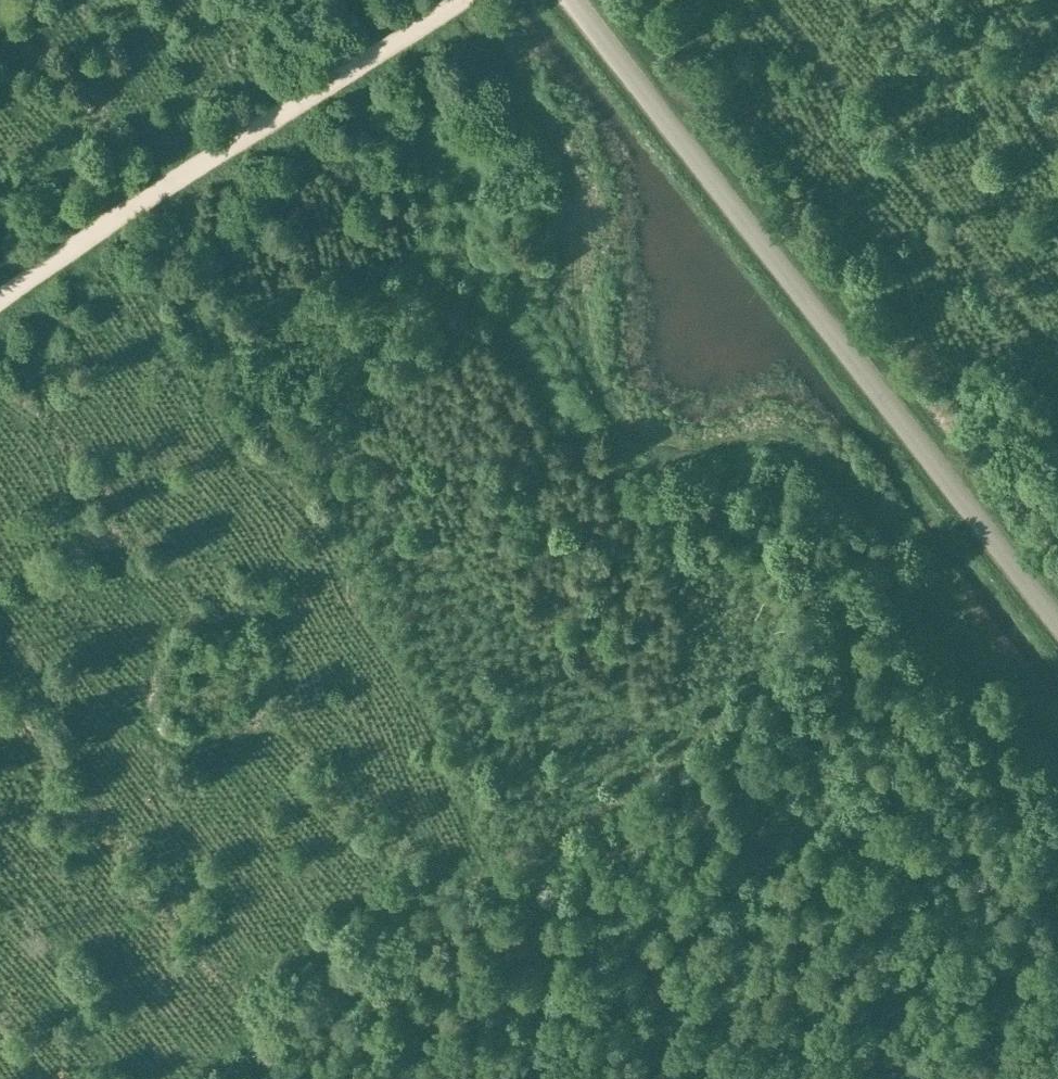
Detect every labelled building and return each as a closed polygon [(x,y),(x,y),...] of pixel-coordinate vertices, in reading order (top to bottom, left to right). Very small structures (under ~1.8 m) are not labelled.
[(353,15),(365,9),(360,0),(344,0),(353,15)]
